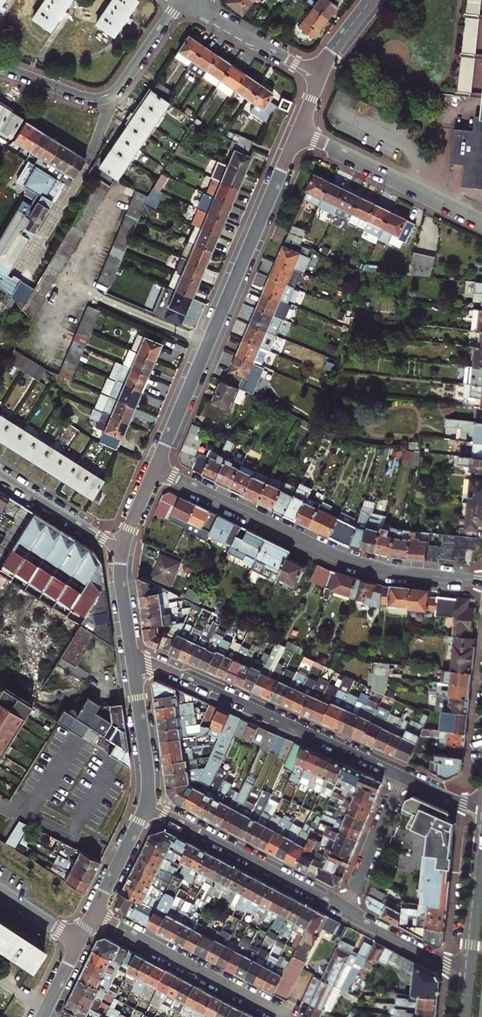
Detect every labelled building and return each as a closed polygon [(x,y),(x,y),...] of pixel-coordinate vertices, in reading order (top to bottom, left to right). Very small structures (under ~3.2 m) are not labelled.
[(33,18),(49,29),(69,0),(46,0),(33,18)] [(135,0),(112,0),(96,24),(112,35),(136,0),(135,0)] [(251,0),(229,0),(227,2),(243,14),(253,1),(251,0)] [(283,3),(279,0),(277,0),(273,5),(278,10),(283,3)] [(314,7),(328,18),(342,0),(311,0),(309,3),(314,7)] [(471,97),(471,93),(474,58),(475,54),(478,19),(479,15),(480,0),(465,0),(456,95),(471,97)] [(313,38),(328,18),(314,7),(299,27),(313,38)] [(259,17),(263,21),(268,14),(264,11),(259,17)] [(189,66),(203,45),(189,36),(175,57),(189,66)] [(217,55),(203,45),(189,66),(187,68),(201,78),(202,76),(217,55)] [(231,64),(217,55),(202,76),(216,86),(231,64)] [(231,64),(216,86),(231,96),(235,89),(245,74),(231,64)] [(259,84),(245,74),(235,89),(249,98),(259,84)] [(168,98),(172,91),(158,82),(153,88),(168,98)] [(273,93),(259,84),(249,98),(257,104),(251,113),(266,123),(269,114),(276,107),(268,101),(273,93)] [(152,91),(144,103),(160,113),(168,101),(152,91)] [(288,111),(292,102),(282,98),(278,107),(288,111)] [(136,114),(152,124),(159,129),(166,118),(160,113),(144,103),(136,114)] [(1,126),(10,111),(0,104),(0,126),(1,126)] [(0,127),(0,133),(9,138),(22,118),(10,111),(1,126),(0,127)] [(136,114),(129,125),(145,136),(152,124),(136,114)] [(454,130),(451,164),(465,165),(462,188),(481,190),(481,116),(476,116),(474,132),(454,130)] [(9,148),(18,154),(35,126),(26,121),(15,139),(9,148)] [(145,136),(129,125),(121,137),(137,147),(145,136)] [(29,154),(44,132),(35,126),(18,154),(26,159),(28,156),(29,154)] [(40,156),(52,137),(44,132),(29,154),(34,157),(36,153),(40,156)] [(240,136),(237,143),(249,148),(252,141),(240,136)] [(60,142),(52,137),(40,156),(37,160),(36,161),(34,164),(40,168),(43,169),(45,166),(41,165),(45,159),(48,161),(60,142)] [(129,159),(137,147),(121,137),(113,148),(129,159)] [(228,166),(244,173),(251,157),(246,156),(249,148),(237,143),(233,141),(230,149),(234,151),(228,166)] [(52,171),(56,166),(57,166),(69,147),(60,142),(48,161),(45,166),(43,169),(50,174),(52,171)] [(66,172),(77,153),(69,147),(57,166),(56,166),(52,171),(50,174),(60,181),(63,175),(66,172)] [(129,159),(113,148),(101,167),(117,178),(129,159)] [(86,158),(77,153),(66,172),(63,175),(60,181),(63,182),(69,185),(72,181),(74,177),(86,158)] [(26,159),(29,161),(34,164),(36,161),(28,156),(26,159)] [(41,225),(39,222),(42,217),(46,216),(48,212),(47,209),(63,182),(60,181),(50,174),(43,169),(40,168),(34,164),(29,161),(16,180),(37,193),(25,213),(18,209),(0,239),(0,287),(9,295),(11,297),(21,280),(14,276),(12,278),(5,274),(8,267),(10,268),(28,237),(30,238),(35,229),(38,229),(41,225)] [(222,163),(215,179),(238,188),(244,173),(228,166),(222,163)] [(323,200),(331,184),(316,176),(305,199),(320,206),(323,200)] [(95,185),(106,192),(110,186),(100,178),(95,185)] [(231,204),(238,188),(215,179),(208,195),(231,204)] [(346,191),(331,184),(323,200),(339,207),(346,191)] [(95,185),(91,192),(102,198),(106,192),(95,185)] [(149,196),(137,191),(134,198),(146,203),(149,196)] [(354,215),(361,199),(346,191),(339,207),(335,214),(350,222),(354,215)] [(91,192),(88,198),(99,205),(102,198),(91,192)] [(208,195),(202,210),(224,220),(231,204),(208,195)] [(88,198),(84,204),(95,211),(99,205),(88,198)] [(146,203),(134,198),(131,205),(143,210),(145,205),(146,203)] [(368,222),(376,206),(361,199),(354,215),(350,222),(365,229),(368,222)] [(84,204),(80,211),(91,218),(95,211),(84,204)] [(143,210),(131,205),(128,212),(140,217),(143,210)] [(365,229),(380,236),(391,214),(376,206),(368,222),(365,229)] [(195,226),(218,235),(224,220),(202,210),(195,226)] [(76,218),(87,224),(91,218),(80,211),(76,218)] [(128,212),(125,219),(137,224),(139,220),(140,217),(128,212)] [(415,226),(391,214),(380,236),(379,239),(389,244),(394,235),(400,237),(398,241),(406,245),(415,226)] [(76,218),(72,224),(83,231),(87,224),(76,218)] [(134,231),(137,224),(125,219),(122,226),(134,231)] [(72,224),(69,230),(80,237),(83,231),(72,224)] [(132,237),(134,231),(122,226),(119,233),(131,238),(132,237)] [(195,226),(188,241),(211,251),(218,235),(195,226)] [(307,232),(293,226),(290,234),(304,240),(307,232)] [(69,230),(65,237),(76,243),(80,237),(69,230)] [(119,233),(116,240),(128,245),(131,238),(119,233)] [(304,240),(290,234),(287,241),(300,246),(300,247),(304,240)] [(65,237),(61,243),(72,250),(76,243),(65,237)] [(128,245),(116,240),(113,246),(125,252),(128,245)] [(188,241),(181,257),(204,267),(211,251),(188,241)] [(287,241),(277,264),(301,274),(304,275),(311,259),(297,253),(300,246),(287,241)] [(61,243),(57,250),(68,257),(72,250),(61,243)] [(110,254),(122,259),(125,252),(113,246),(110,254)] [(57,250),(53,256),(64,263),(68,257),(57,250)] [(119,266),(122,259),(110,254),(107,260),(119,266)] [(53,256),(49,263),(61,269),(64,263),(53,256)] [(414,256),(409,276),(430,278),(435,259),(414,256)] [(198,282),(204,267),(181,257),(175,273),(198,282)] [(119,266),(107,260),(104,268),(116,273),(119,267),(119,266)] [(49,263),(45,269),(57,276),(61,269),(49,263)] [(271,279),(288,286),(295,289),(301,274),(277,264),(271,279)] [(113,279),(116,273),(104,268),(101,274),(113,279)] [(45,269),(42,276),(53,282),(57,276),(45,269)] [(198,282),(175,273),(168,288),(191,298),(198,282)] [(111,286),(113,279),(101,274),(98,281),(111,286)] [(42,276),(38,282),(49,289),(53,282),(42,276)] [(281,301),(288,286),(271,279),(264,294),(281,301)] [(38,282),(34,289),(45,295),(49,289),(38,282)] [(480,311),(481,311),(481,283),(476,283),(473,310),(480,311)] [(185,314),(191,298),(168,288),(167,288),(164,297),(171,300),(168,307),(185,314)] [(34,289),(30,295),(42,302),(45,295),(34,289)] [(258,310),(282,320),(288,304),(281,301),(264,294),(258,310)] [(9,295),(4,303),(11,307),(14,300),(11,297),(9,295)] [(42,302),(30,295),(27,301),(38,308),(42,302)] [(27,301),(23,308),(32,318),(38,308),(27,301)] [(88,306),(85,312),(97,317),(100,311),(88,306)] [(258,310),(251,325),(275,335),(282,320),(258,310)] [(85,312),(82,319),(94,324),(97,317),(85,312)] [(82,319),(79,326),(91,331),(94,324),(82,319)] [(275,335),(251,325),(244,341),(269,351),(275,335)] [(79,326),(76,333),(88,338),(91,332),(91,331),(79,326)] [(88,338),(76,333),(73,340),(85,345),(88,338)] [(137,334),(131,349),(155,359),(161,344),(137,334)] [(73,340),(70,347),(83,352),(84,348),(85,345),(73,340)] [(244,341),(238,357),(254,364),(262,367),(269,351),(244,341)] [(83,352),(70,347),(67,354),(80,359),(83,352)] [(155,359),(131,349),(129,348),(123,364),(148,374),(155,359)] [(21,353),(15,349),(9,360),(14,364),(21,353)] [(28,357),(21,353),(14,364),(21,368),(28,357)] [(67,354),(64,361),(77,366),(78,364),(80,359),(67,354)] [(34,361),(28,357),(21,368),(24,370),(27,372),(34,361)] [(254,364),(238,357),(231,372),(248,379),(254,364)] [(40,365),(34,361),(27,372),(33,376),(40,365)] [(77,366),(64,361),(61,368),(74,373),(77,366)] [(123,364),(116,380),(141,390),(148,374),(123,364)] [(46,368),(40,365),(33,376),(37,378),(39,380),(46,368)] [(74,373),(61,368),(59,374),(71,379),(74,373)] [(472,385),(481,386),(481,368),(474,368),(472,385)] [(141,390),(116,380),(109,395),(135,405),(141,390)] [(239,389),(221,381),(212,402),(230,410),(234,403),(240,406),(246,392),(239,389)] [(472,385),(470,399),(469,407),(475,408),(481,408),(481,386),(472,385)] [(135,405),(109,395),(103,410),(128,421),(135,405)] [(475,408),(473,423),(481,424),(481,408),(475,408)] [(116,449),(128,421),(103,410),(102,410),(95,427),(104,430),(99,442),(106,445),(116,449)] [(9,421),(0,415),(0,436),(9,421)] [(473,423),(447,420),(446,427),(462,429),(461,441),(481,443),(481,424),(473,423)] [(22,430),(9,421),(0,436),(0,439),(12,446),(22,430)] [(192,424),(190,430),(203,436),(206,430),(192,424)] [(251,431),(244,427),(242,432),(249,436),(251,431)] [(25,455),(36,438),(22,430),(12,446),(25,455)] [(203,436),(190,430),(187,437),(200,443),(203,436)] [(198,449),(200,443),(187,437),(184,443),(198,449)] [(50,447),(36,438),(25,455),(39,464),(50,447)] [(211,459),(199,453),(198,456),(192,469),(218,482),(228,460),(236,443),(228,440),(221,455),(214,452),(211,459)] [(463,456),(481,458),(481,443),(461,441),(451,440),(451,446),(464,448),(463,456)] [(198,449),(184,443),(181,449),(191,453),(195,455),(198,449)] [(52,472),(63,455),(50,447),(39,464),(52,472)] [(186,466),(191,453),(181,449),(179,456),(181,464),(186,466)] [(419,466),(420,452),(414,451),(411,465),(419,466)] [(192,469),(198,456),(195,455),(191,453),(186,466),(192,469)] [(76,463),(63,455),(52,472),(65,480),(76,463)] [(463,456),(456,456),(455,469),(473,471),(481,472),(481,458),(463,456)] [(232,461),(228,460),(218,482),(231,488),(241,466),(243,462),(234,458),(232,461)] [(244,459),(243,462),(241,466),(256,473),(259,466),(244,459)] [(89,472),(76,463),(65,480),(78,489),(89,472)] [(256,473),(241,466),(231,488),(245,495),(256,473)] [(473,471),(469,504),(481,505),(481,472),(473,471)] [(103,480),(89,472),(78,489),(92,497),(95,492),(103,480)] [(271,480),(256,473),(245,495),(260,503),(271,480)] [(260,503),(275,510),(285,488),(271,480),(260,503)] [(286,515),(299,488),(288,482),(285,488),(275,510),(286,515)] [(297,521),(308,497),(311,492),(300,486),(299,488),(286,515),(297,521)] [(416,491),(416,498),(433,500),(433,493),(416,491)] [(9,497),(0,492),(0,515),(9,497)] [(102,496),(95,492),(92,497),(98,502),(102,496)] [(197,505),(181,497),(179,502),(172,499),(163,517),(186,528),(187,527),(197,505)] [(311,527),(321,506),(322,504),(308,497),(297,521),(311,527)] [(478,538),(479,525),(481,525),(481,505),(469,504),(467,529),(461,528),(460,536),(478,538)] [(197,505),(187,527),(199,533),(202,528),(212,532),(219,516),(197,505)] [(330,537),(339,518),(329,514),(330,510),(321,506),(311,527),(330,537)] [(356,527),(351,546),(362,549),(371,518),(372,513),(366,511),(364,522),(358,520),(356,527)] [(34,513),(0,566),(0,575),(79,625),(59,657),(68,663),(72,665),(90,636),(92,633),(105,642),(111,646),(100,563),(92,550),(34,513)] [(233,546),(242,527),(219,516),(212,532),(210,535),(233,546)] [(344,544),(351,546),(356,527),(339,518),(330,537),(344,544)] [(384,521),(371,518),(362,549),(376,553),(382,528),(383,525),(384,521)] [(253,566),(257,559),(266,539),(242,527),(233,546),(230,552),(246,560),(244,562),(253,566)] [(396,538),(398,530),(398,529),(391,527),(391,531),(389,536),(396,538)] [(391,556),(396,538),(389,536),(391,531),(382,528),(376,553),(391,556)] [(398,530),(396,538),(391,556),(410,558),(412,533),(404,533),(405,530),(398,530)] [(412,531),(412,533),(410,558),(427,560),(428,545),(430,533),(412,531)] [(444,547),(428,545),(427,560),(439,562),(440,558),(457,560),(457,557),(466,558),(467,550),(473,550),(473,547),(477,547),(478,538),(460,536),(445,535),(444,547)] [(266,539),(257,559),(266,564),(265,566),(280,574),(288,558),(291,551),(266,539)] [(180,563),(162,555),(152,578),(171,585),(180,563)] [(305,566),(288,558),(280,574),(278,578),(295,586),(305,566)] [(191,563),(189,563),(185,564),(184,567),(185,570),(188,571),(191,570),(192,567),(191,563)] [(331,571),(322,566),(315,581),(324,586),(331,571)] [(331,571),(321,599),(328,602),(331,592),(352,598),(358,579),(334,572),(331,571)] [(142,578),(138,578),(140,596),(165,592),(169,594),(170,591),(162,587),(142,578)] [(352,598),(351,600),(370,605),(369,607),(381,610),(381,607),(383,587),(358,579),(352,598)] [(383,587),(381,607),(408,609),(410,589),(383,587)] [(408,609),(408,611),(436,613),(437,598),(429,597),(430,591),(410,589),(408,609)] [(140,596),(142,607),(170,602),(169,594),(165,592),(140,596)] [(466,600),(438,597),(437,598),(436,613),(436,616),(455,619),(453,637),(471,639),(474,610),(465,609),(466,600)] [(172,613),(170,602),(142,607),(143,617),(169,613),(172,613)] [(203,609),(197,605),(194,611),(200,614),(203,609)] [(218,616),(222,618),(225,619),(228,613),(220,610),(217,615),(218,616)] [(169,613),(143,617),(145,628),(162,626),(174,624),(183,622),(186,617),(170,619),(169,613)] [(199,667),(212,640),(222,618),(218,616),(215,623),(213,622),(206,637),(202,635),(190,662),(199,667)] [(183,622),(174,624),(170,633),(168,633),(167,636),(160,633),(160,629),(162,628),(162,626),(145,628),(146,639),(151,645),(169,653),(182,626),(183,622)] [(192,631),(182,626),(169,653),(180,658),(192,631)] [(202,635),(192,631),(180,658),(190,662),(202,635)] [(103,645),(105,642),(92,633),(90,636),(103,645)] [(453,637),(449,637),(449,645),(454,646),(451,672),(472,675),(476,640),(471,639),(453,637)] [(243,638),(237,653),(225,678),(235,683),(247,656),(241,653),(243,648),(245,649),(249,640),(243,638)] [(208,671),(220,645),(220,644),(212,640),(199,667),(208,671)] [(287,642),(285,647),(293,651),(294,652),(296,646),(287,642)] [(275,643),(270,656),(253,691),(263,695),(275,667),(277,663),(285,647),(279,644),(275,643)] [(217,675),(228,649),(220,645),(208,671),(217,675)] [(252,645),(247,656),(235,683),(243,687),(255,660),(251,658),(256,646),(252,645)] [(237,653),(228,649),(217,675),(225,678),(237,653)] [(259,651),(256,659),(262,662),(266,654),(259,651)] [(256,659),(255,660),(243,687),(253,691),(270,656),(266,654),(262,662),(256,659)] [(374,675),(388,677),(389,664),(375,663),(374,675)] [(271,699),(282,675),(279,674),(281,670),(279,669),(275,667),(263,695),(271,699)] [(282,704),(295,675),(297,671),(286,667),(284,671),(282,675),(271,699),(282,704)] [(297,671),(295,675),(306,680),(308,676),(297,671)] [(446,672),(444,684),(471,687),(472,675),(451,672),(446,672)] [(306,680),(295,675),(282,704),(293,709),(306,680)] [(386,696),(387,690),(388,677),(374,675),(373,690),(374,690),(384,695),(386,696)] [(323,723),(334,728),(348,697),(349,694),(354,683),(344,678),(337,694),(323,723)] [(312,683),(306,680),(293,709),(303,714),(311,695),(307,694),(312,683)] [(303,714),(313,718),(326,690),(329,684),(318,680),(316,685),(311,695),(303,714)] [(152,685),(155,708),(179,704),(176,690),(158,682),(157,681),(156,681),(155,681),(154,681),(153,682),(153,683),(152,684),(152,685)] [(316,685),(312,683),(307,694),(311,695),(316,685)] [(442,696),(469,700),(471,687),(444,684),(438,683),(437,691),(429,690),(429,691),(423,690),(423,694),(442,696)] [(1,684),(0,685),(0,749),(29,703),(1,684)] [(326,690),(313,718),(323,723),(337,694),(326,690)] [(386,696),(394,700),(394,691),(387,690),(386,696)] [(441,711),(447,712),(468,715),(469,700),(442,696),(441,711)] [(348,697),(334,728),(344,732),(353,713),(358,701),(348,697)] [(62,709),(55,721),(61,725),(124,765),(129,768),(119,701),(110,702),(111,706),(106,706),(105,703),(101,704),(99,703),(97,705),(86,698),(85,700),(77,713),(71,709),(69,709),(67,712),(62,709)] [(358,701),(353,713),(357,715),(363,703),(358,701)] [(179,704),(155,708),(157,718),(193,713),(192,702),(179,704)] [(357,715),(353,713),(344,732),(353,736),(367,705),(363,703),(357,715)] [(203,718),(214,723),(220,709),(209,705),(206,711),(203,718)] [(363,741),(376,714),(377,710),(367,705),(353,736),(363,741)] [(377,710),(376,714),(387,719),(389,714),(390,712),(379,707),(377,710)] [(220,709),(214,723),(211,729),(208,734),(209,737),(213,739),(217,730),(221,732),(230,714),(220,709)] [(466,735),(468,715),(447,712),(445,732),(466,735)] [(193,713),(157,718),(159,730),(186,726),(185,718),(194,717),(193,713)] [(209,785),(216,772),(221,762),(234,732),(240,718),(230,714),(221,732),(216,745),(210,757),(208,762),(205,768),(199,781),(206,784),(209,785)] [(363,741),(375,746),(386,721),(387,719),(376,714),(363,741)] [(396,756),(407,730),(409,725),(403,722),(406,716),(403,714),(401,719),(386,751),(396,756)] [(387,719),(386,721),(392,724),(395,717),(389,714),(387,719)] [(415,734),(407,730),(396,756),(409,762),(413,755),(424,730),(430,717),(424,714),(418,728),(415,734)] [(392,724),(386,721),(375,746),(386,751),(401,719),(395,717),(392,724)] [(234,732),(243,736),(249,722),(240,718),(234,732)] [(249,722),(243,736),(242,737),(252,741),(259,726),(249,722)] [(201,731),(200,726),(200,724),(187,726),(188,733),(201,731)] [(409,725),(407,730),(415,734),(418,728),(410,724),(409,725)] [(186,726),(159,730),(160,741),(188,737),(208,734),(211,729),(200,726),(201,731),(188,733),(187,726),(186,726)] [(261,745),(267,730),(259,726),(252,741),(261,745)] [(269,752),(270,749),(277,735),(267,730),(261,745),(259,748),(269,752)] [(463,760),(466,735),(445,732),(439,732),(437,757),(463,760)] [(279,753),(286,739),(277,735),(270,749),(279,753)] [(160,741),(162,754),(172,753),(172,751),(182,749),(182,750),(189,749),(189,748),(191,748),(191,751),(194,750),(193,746),(189,747),(188,737),(160,741)] [(295,743),(286,739),(279,753),(277,757),(286,761),(295,743)] [(295,743),(286,761),(283,769),(292,773),(304,747),(295,743)] [(304,747),(292,773),(290,778),(296,780),(292,790),(295,792),(300,782),(313,751),(304,747)] [(172,753),(162,754),(164,764),(193,759),(191,751),(191,748),(189,748),(189,749),(182,750),(182,749),(172,751),(172,753)] [(313,751),(300,782),(310,787),(323,756),(313,751)] [(334,760),(323,756),(310,787),(320,791),(334,760)] [(463,760),(437,757),(435,774),(449,780),(462,774),(463,760)] [(164,764),(165,774),(201,768),(205,768),(208,762),(194,764),(194,759),(193,759),(164,764)] [(336,783),(339,777),(344,765),(334,760),(320,791),(331,796),(331,795),(333,791),(335,785),(336,783)] [(380,781),(344,765),(339,777),(348,780),(378,793),(382,784),(381,783),(380,781)] [(204,817),(213,821),(230,788),(227,787),(235,771),(229,767),(225,776),(204,817)] [(201,768),(165,774),(167,786),(190,783),(189,776),(199,775),(199,772),(202,771),(201,768)] [(209,785),(195,812),(204,817),(225,776),(216,772),(209,785)] [(239,835),(256,804),(252,802),(258,790),(263,778),(258,776),(256,780),(253,786),(230,830),(239,835)] [(339,777),(336,783),(343,786),(344,781),(347,782),(348,780),(339,777)] [(347,782),(344,789),(374,802),(378,793),(348,780),(347,782)] [(222,826),(230,830),(253,786),(244,782),(231,807),(222,826)] [(172,800),(186,807),(196,788),(198,789),(198,787),(195,787),(190,785),(190,783),(167,786),(168,793),(172,800)] [(186,807),(195,812),(209,785),(206,784),(202,786),(203,789),(200,790),(198,789),(196,788),(186,807)] [(230,788),(213,821),(222,826),(231,807),(228,805),(235,791),(230,788)] [(374,802),(344,789),(342,795),(333,791),(331,795),(340,799),(371,811),(374,802)] [(239,835),(248,840),(262,813),(258,811),(264,799),(260,797),(256,804),(239,835)] [(452,849),(453,839),(452,839),(453,831),(455,827),(456,824),(455,823),(448,820),(445,818),(447,812),(414,797),(407,801),(404,809),(414,814),(413,817),(409,826),(429,835),(426,855),(425,855),(421,891),(422,891),(421,904),(448,907),(451,881),(449,881),(450,869),(452,870),(453,858),(451,858),(452,849)] [(340,799),(336,808),(367,821),(371,811),(340,799)] [(291,801),(289,806),(299,811),(301,806),(291,801)] [(248,840),(257,845),(271,817),(267,815),(272,805),(267,803),(262,813),(248,840)] [(367,821),(336,808),(333,817),(363,830),(367,821)] [(402,813),(413,817),(414,814),(404,809),(402,813)] [(286,860),(297,865),(311,837),(314,831),(319,822),(321,818),(323,815),(317,813),(310,827),(304,825),(302,828),(286,860)] [(363,830),(333,817),(324,813),(323,815),(321,818),(336,824),(334,829),(359,839),(363,830)] [(257,845),(266,849),(283,818),(278,815),(277,818),(272,816),(271,817),(257,845)] [(276,854),(292,823),(283,818),(266,849),(276,854)] [(276,854),(286,860),(302,828),(292,823),(276,854)] [(359,839),(334,829),(329,826),(325,836),(355,848),(359,839)] [(152,835),(150,839),(170,849),(172,845),(177,836),(166,830),(152,835)] [(23,846),(28,838),(23,835),(18,843),(23,846)] [(177,836),(172,845),(187,852),(191,844),(177,836)] [(355,848),(325,836),(321,845),(328,848),(351,857),(355,848)] [(311,837),(297,865),(308,872),(313,863),(315,858),(316,855),(311,853),(317,840),(311,837)] [(172,862),(177,853),(170,849),(150,839),(145,848),(172,862)] [(67,852),(63,858),(93,873),(99,862),(57,841),(55,846),(67,852)] [(179,888),(184,880),(200,849),(191,844),(187,852),(185,857),(180,865),(177,871),(182,873),(180,875),(174,886),(179,888)] [(55,846),(51,852),(56,855),(63,858),(67,852),(55,846)] [(145,848),(141,857),(175,875),(177,872),(169,868),(172,862),(145,848)] [(351,857),(328,848),(325,855),(322,861),(315,858),(313,863),(344,876),(351,857)] [(191,888),(209,853),(200,849),(184,880),(179,888),(181,889),(188,893),(191,888)] [(201,891),(202,889),(218,858),(209,853),(191,888),(188,893),(189,894),(191,894),(195,888),(201,891)] [(316,855),(315,858),(322,861),(325,855),(321,853),(320,855),(317,854),(316,855)] [(93,873),(63,858),(56,855),(51,863),(54,864),(57,866),(89,882),(93,873)] [(175,875),(141,857),(136,866),(171,883),(175,875)] [(218,858),(202,889),(208,892),(204,901),(206,902),(227,863),(218,858)] [(83,893),(89,882),(57,866),(54,864),(51,863),(47,870),(51,873),(83,893)] [(216,891),(222,894),(236,867),(227,863),(206,902),(207,903),(209,904),(216,891)] [(344,876),(313,863),(308,872),(336,886),(341,884),(344,876)] [(136,866),(132,875),(158,888),(166,892),(170,884),(171,883),(136,866)] [(219,909),(224,912),(245,872),(236,867),(222,894),(219,898),(223,900),(219,909)] [(237,908),(253,877),(245,872),(224,912),(228,914),(232,905),(237,908)] [(155,895),(158,888),(132,875),(128,884),(162,901),(163,899),(155,895)] [(241,921),(246,912),(262,881),(253,877),(237,908),(242,910),(237,919),(240,920),(241,921)] [(257,913),(271,886),(262,881),(246,912),(255,917),(257,913)] [(383,902),(387,894),(377,889),(380,884),(374,882),(366,902),(367,909),(399,926),(400,925),(401,914),(401,908),(399,907),(397,910),(383,902)] [(128,884),(123,893),(157,910),(162,901),(128,884)] [(263,924),(264,921),(280,891),(271,886),(257,913),(263,916),(260,922),(263,924)] [(273,925),(289,895),(280,891),(264,921),(273,926),(273,925)] [(157,910),(123,893),(117,904),(119,911),(149,927),(157,910)] [(149,927),(159,933),(176,899),(166,893),(163,899),(162,901),(157,910),(149,927)] [(402,902),(387,894),(383,902),(397,910),(399,907),(401,908),(402,902)] [(278,931),(281,932),(298,900),(289,895),(273,925),(279,928),(278,931)] [(159,933),(167,937),(181,910),(186,900),(177,896),(176,899),(159,933)] [(176,942),(198,898),(197,898),(195,897),(187,913),(181,910),(167,937),(176,942)] [(176,942),(185,947),(199,919),(194,916),(202,900),(198,898),(176,942)] [(293,931),(306,905),(298,900),(281,932),(279,935),(277,939),(278,940),(286,944),(289,939),(293,931)] [(404,908),(405,902),(402,902),(401,908),(401,914),(408,915),(446,919),(448,907),(421,904),(419,904),(418,909),(404,908)] [(318,911),(306,905),(293,931),(300,934),(294,942),(289,939),(286,944),(287,945),(297,950),(318,911)] [(217,908),(211,920),(195,952),(208,959),(230,915),(228,914),(224,912),(219,909),(217,908)] [(195,952),(211,920),(205,917),(208,911),(204,909),(199,919),(185,947),(195,952)] [(318,911),(297,950),(296,952),(303,955),(309,944),(314,946),(324,925),(326,926),(328,923),(326,922),(329,917),(318,911)] [(230,939),(236,928),(240,920),(237,919),(233,916),(230,915),(208,959),(217,964),(230,939)] [(417,918),(417,927),(445,930),(446,919),(408,915),(408,917),(417,918)] [(240,920),(236,928),(246,932),(249,925),(241,921),(240,920)] [(32,968),(44,950),(0,922),(0,948),(32,968)] [(239,944),(226,969),(235,974),(250,947),(259,930),(250,925),(249,925),(246,932),(239,944)] [(445,930),(417,927),(400,925),(399,926),(437,946),(444,943),(445,930)] [(270,931),(270,930),(262,926),(259,930),(268,935),(270,931)] [(270,931),(268,935),(277,939),(279,935),(270,931)] [(99,941),(95,950),(130,967),(137,955),(107,938),(99,941)] [(239,944),(230,939),(217,964),(226,969),(239,944)] [(349,993),(361,969),(353,965),(359,955),(352,952),(354,948),(341,942),(322,981),(335,987),(341,989),(345,991),(349,993)] [(378,962),(386,947),(376,942),(373,947),(361,969),(371,974),(378,962)] [(353,965),(361,969),(373,947),(365,943),(359,955),(353,965)] [(245,979),(259,952),(250,947),(235,974),(245,979)] [(395,952),(386,947),(378,962),(386,966),(387,965),(390,960),(395,952)] [(130,967),(95,950),(91,959),(126,976),(130,967)] [(245,979),(254,984),(269,957),(259,952),(245,979)] [(390,960),(397,963),(401,955),(395,952),(390,960)] [(130,967),(126,976),(121,985),(131,990),(131,989),(147,960),(137,955),(130,967)] [(269,957),(254,984),(263,989),(276,965),(279,960),(270,955),(269,957)] [(401,955),(397,963),(413,972),(414,972),(413,985),(411,986),(411,991),(412,993),(412,995),(438,997),(440,981),(437,974),(401,955)] [(305,964),(293,957),(290,963),(302,970),(305,964)] [(91,959),(85,970),(112,983),(120,987),(121,985),(126,976),(91,959)] [(279,960),(276,965),(286,970),(287,969),(289,965),(279,959),(279,960)] [(131,989),(141,995),(157,965),(147,960),(131,989)] [(289,965),(287,969),(299,976),(302,970),(290,963),(289,965)] [(157,965),(141,995),(146,998),(148,994),(153,997),(167,971),(157,965)] [(286,970),(276,965),(263,989),(273,994),(277,987),(280,981),(283,975),(286,970)] [(286,970),(283,975),(296,982),(299,976),(287,969),(286,970)] [(112,983),(85,970),(81,979),(116,996),(117,993),(109,989),(112,983)] [(176,976),(167,971),(153,997),(152,998),(161,1003),(164,999),(176,976)] [(283,975),(280,981),(293,988),(296,982),(283,975)] [(176,976),(164,999),(166,1000),(164,1003),(171,1007),(173,1004),(185,981),(176,976)] [(310,1006),(323,1012),(335,987),(322,981),(314,977),(302,1002),(310,1006)] [(116,996),(81,979),(76,989),(105,1003),(108,997),(114,1000),(115,998),(116,996)] [(173,1004),(183,1009),(195,986),(185,981),(173,1004)] [(293,988),(280,981),(277,987),(290,994),(293,988)] [(183,1009),(181,1013),(189,1016),(191,1016),(192,1014),(205,991),(195,986),(183,1009)] [(290,994),(277,987),(273,994),(286,1001),(290,994)] [(105,1003),(76,989),(71,999),(106,1016),(109,1010),(111,1006),(105,1003)] [(214,996),(205,991),(192,1014),(198,1016),(203,1016),(214,996)] [(438,997),(412,995),(397,993),(397,996),(388,995),(387,999),(385,999),(385,1003),(390,1004),(437,1009),(438,997)] [(224,1002),(214,996),(203,1016),(216,1016),(224,1002)] [(71,999),(66,1008),(83,1016),(105,1016),(106,1016),(71,999)] [(234,1007),(224,1002),(216,1016),(228,1016),(234,1007)] [(122,1007),(122,1008),(131,1013),(132,1011),(134,1008),(125,1003),(123,1005),(121,1004),(119,1006),(122,1007)] [(146,1009),(136,1003),(134,1008),(144,1013),(146,1009)] [(396,1016),(405,1016),(436,1016),(437,1009),(390,1004),(389,1011),(374,1009),(374,1014),(396,1016)] [(323,1012),(310,1006),(305,1016),(320,1016),(323,1012)] [(228,1016),(241,1016),(244,1012),(234,1007),(228,1016)] [(66,1008),(64,1014),(65,1016),(83,1016),(66,1008)] [(144,1013),(134,1008),(132,1011),(143,1016),(150,1016),(144,1013)]
